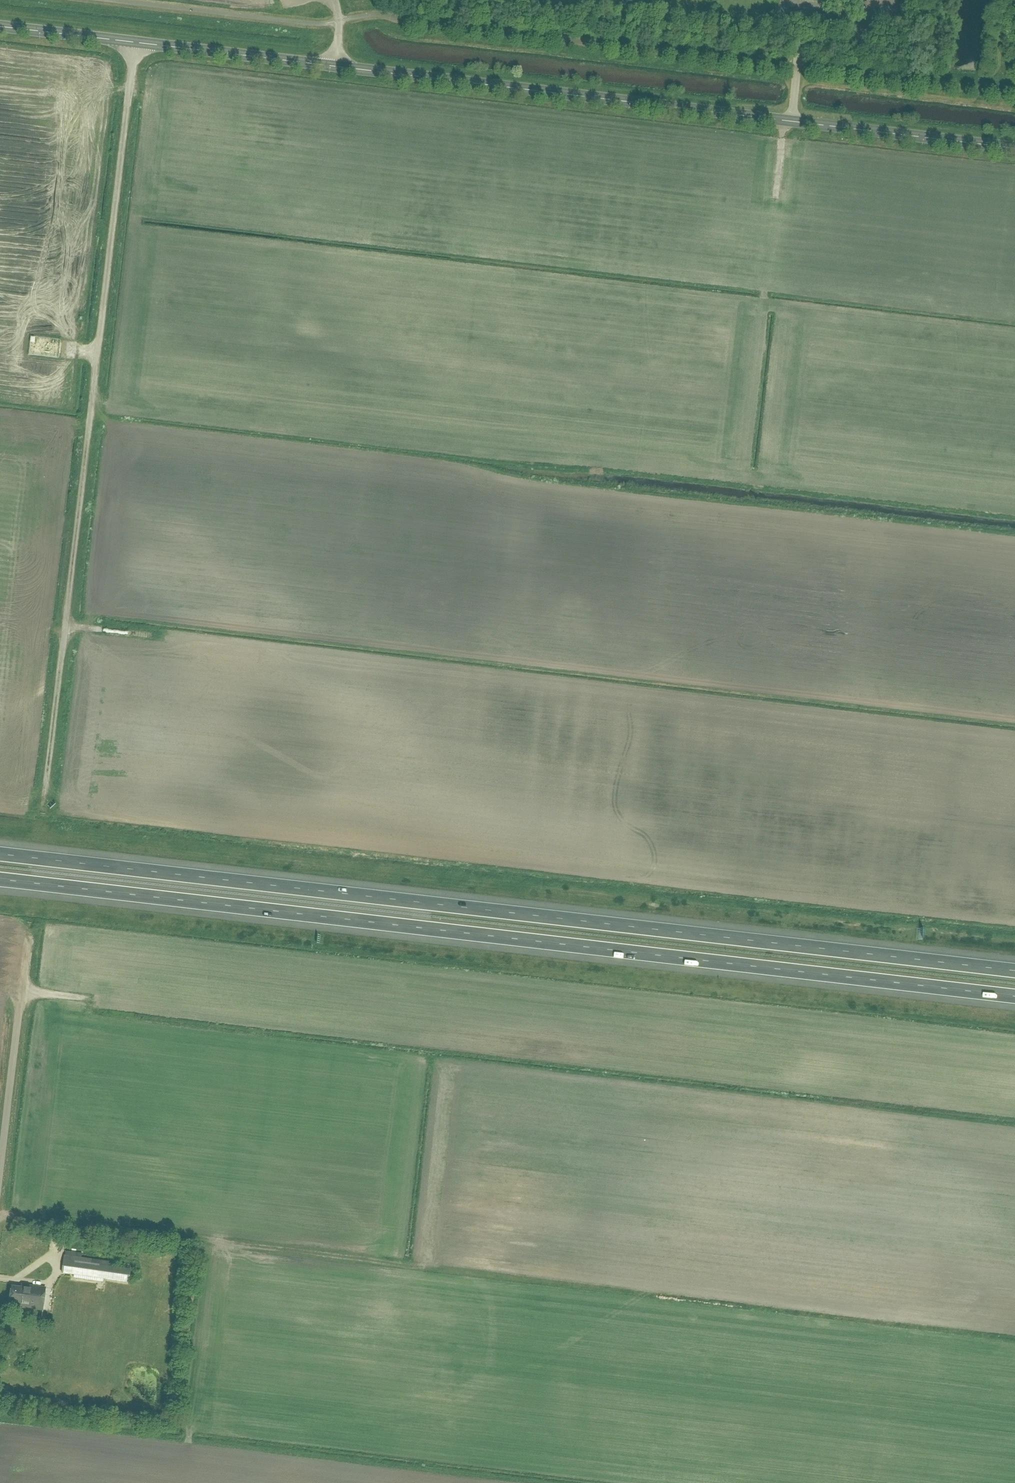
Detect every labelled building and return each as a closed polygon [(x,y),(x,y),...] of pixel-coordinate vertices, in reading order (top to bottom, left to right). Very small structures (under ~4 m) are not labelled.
[(63,1261),(62,1272),(129,1282),(130,1270),(63,1261)] [(23,1306),(23,1308),(43,1310),(46,1289),(22,1286),(22,1289),(12,1287),(10,1303),(16,1304),(16,1306),(23,1306)] [(28,1395),(22,1394),(15,1393),(14,1399),(34,1402),(35,1396),(28,1395)]
